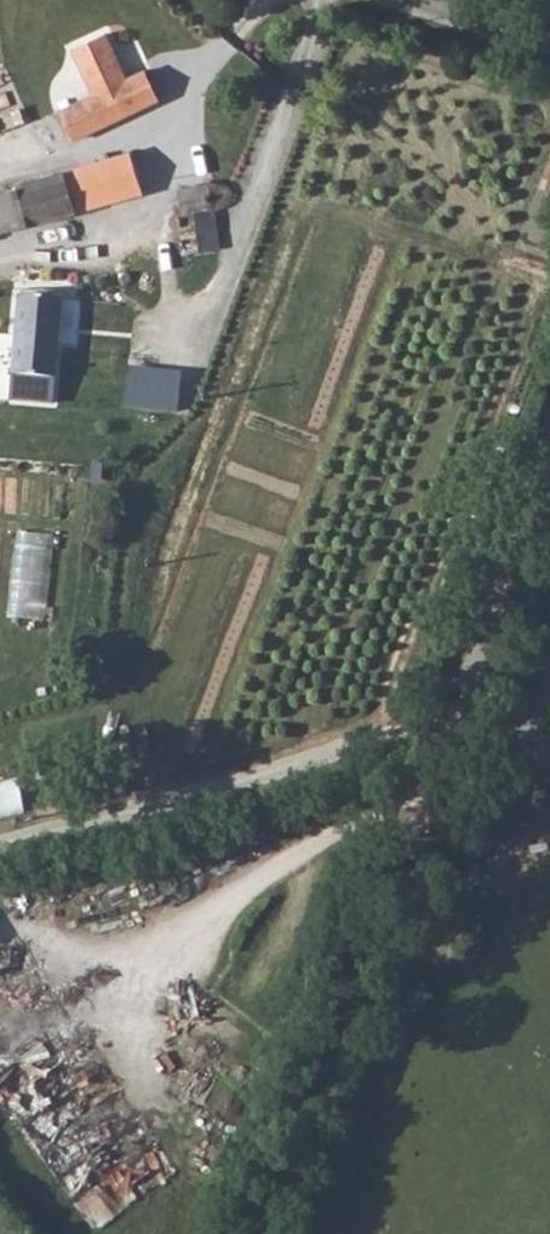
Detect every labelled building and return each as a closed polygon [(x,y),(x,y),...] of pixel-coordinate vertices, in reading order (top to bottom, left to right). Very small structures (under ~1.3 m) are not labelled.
[(88,96),(58,110),(61,115),(65,124),(73,140),(159,98),(145,68),(88,96)] [(0,186),(0,232),(141,192),(129,150),(0,186)] [(208,181),(177,189),(179,217),(190,216),(198,253),(217,250),(216,213),(222,210),(226,207),(229,203),(231,199),(230,191),(227,186),(221,181),(208,181)] [(19,289),(11,402),(51,404),(60,297),(50,296),(50,291),(19,289)] [(104,346),(108,301),(83,299),(79,344),(104,346)] [(9,616),(48,619),(57,534),(17,530),(9,616)]
